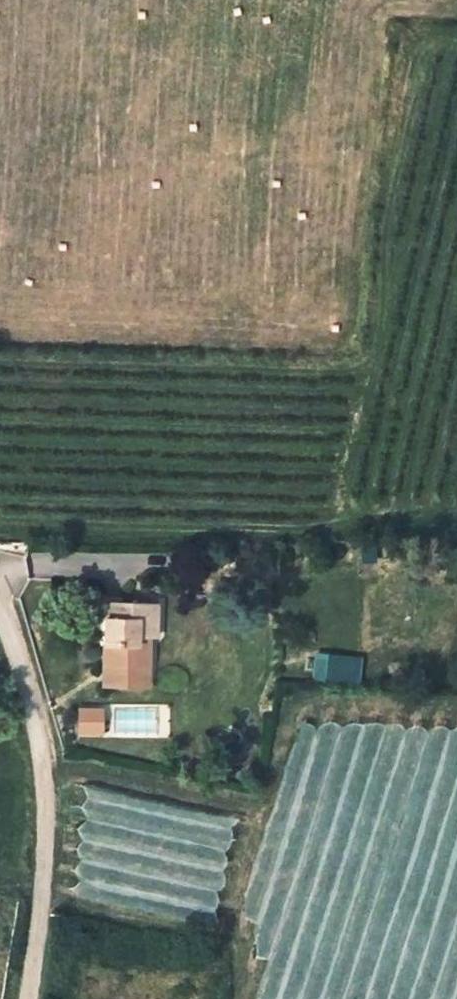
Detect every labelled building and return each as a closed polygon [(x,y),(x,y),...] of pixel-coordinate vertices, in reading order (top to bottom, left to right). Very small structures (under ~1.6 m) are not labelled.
[(138,662),(140,635),(151,635),(154,635),(155,605),(104,604),(103,661),(138,662)] [(150,663),(151,635),(140,635),(138,662),(150,663)] [(314,653),(314,681),(363,681),(363,653),(314,653)] [(104,708),(82,708),(82,734),(105,734),(104,708)]
